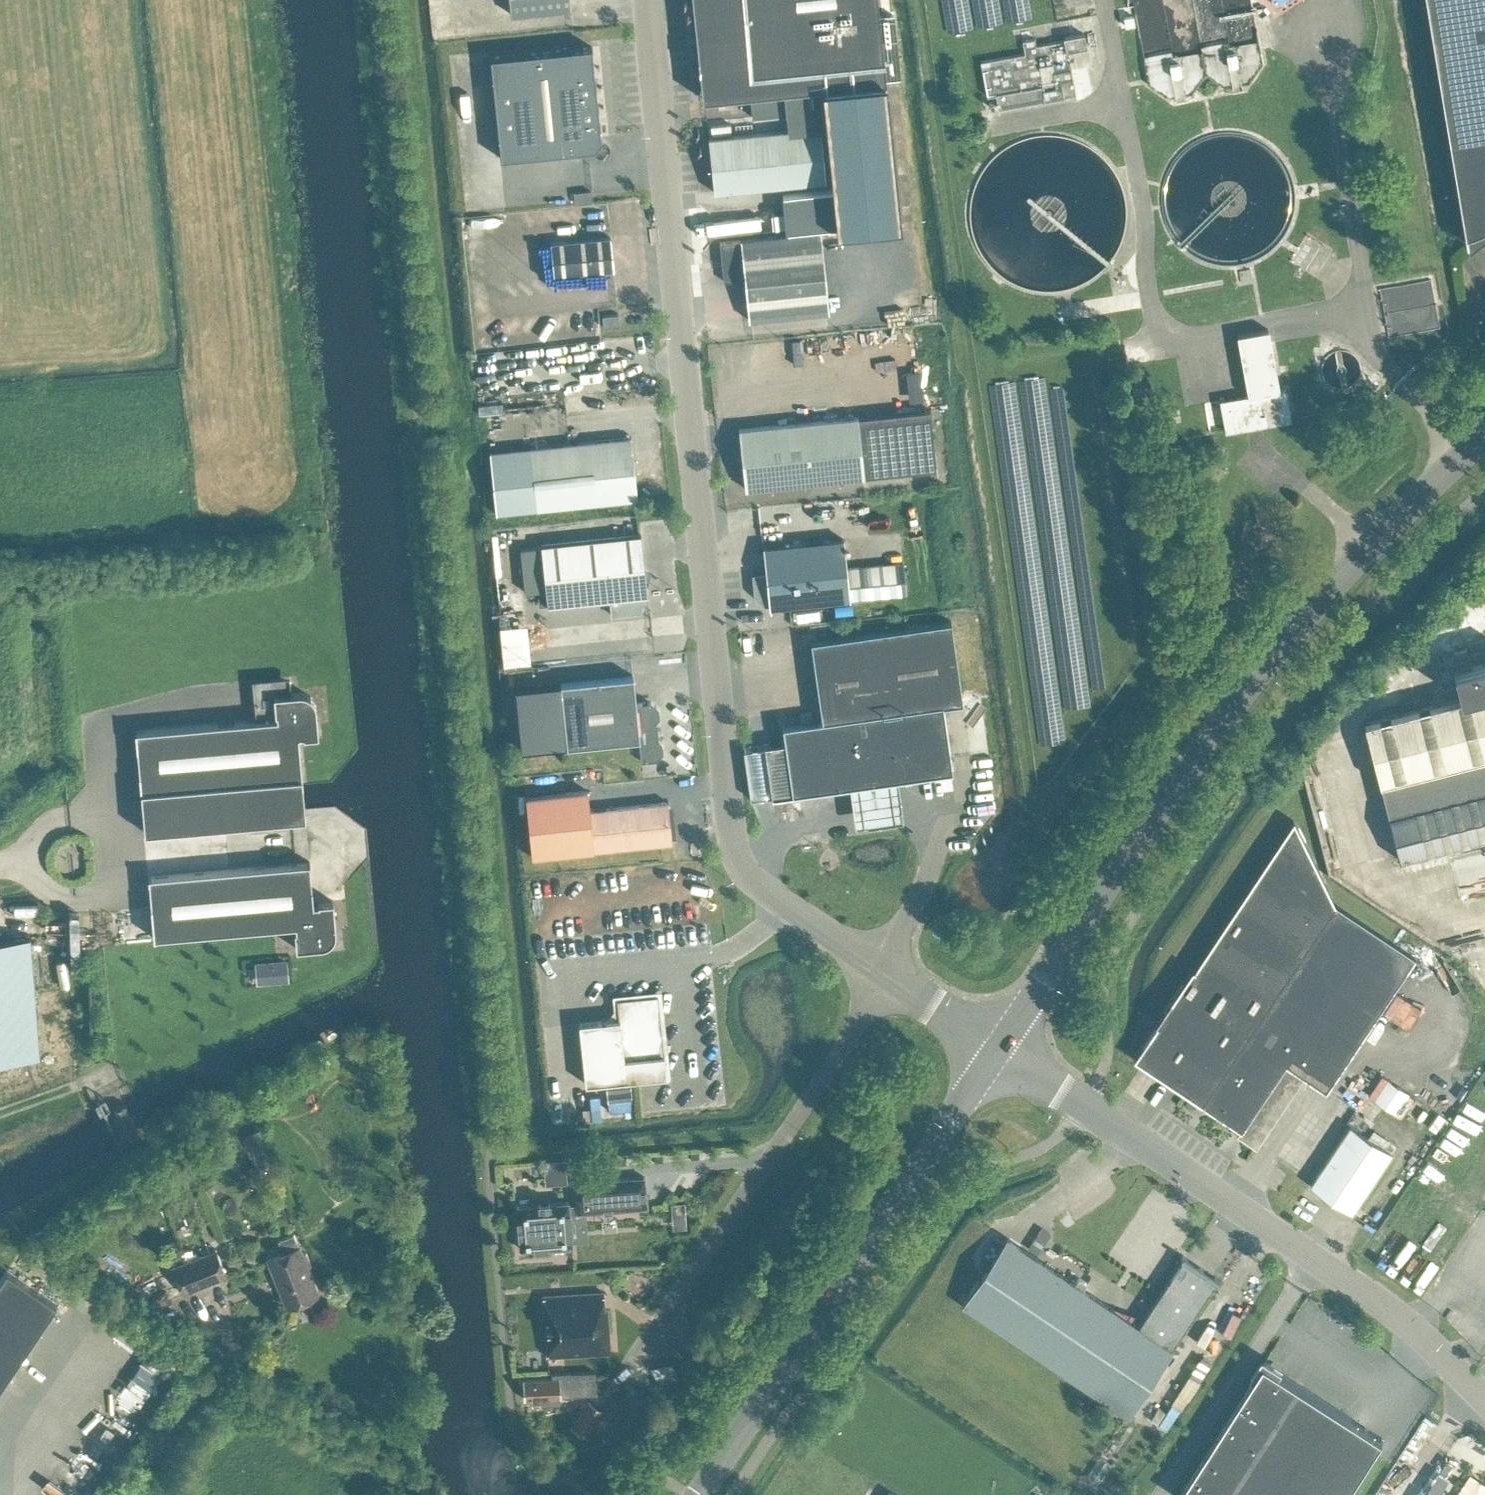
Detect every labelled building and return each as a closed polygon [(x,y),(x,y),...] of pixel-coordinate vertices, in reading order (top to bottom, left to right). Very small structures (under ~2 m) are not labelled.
[(570,6),(569,0),(509,0),(510,12),(570,6)] [(695,25),(703,90),(748,86),(749,92),(751,115),(785,111),(787,126),(826,121),(827,126),(833,187),(781,192),(783,209),(784,223),(785,229),(835,224),(836,227),(880,222),(898,221),(882,78),(899,76),(892,12),(875,13),(874,0),(713,0),(716,23),(695,25)] [(1465,241),(1466,241),(1467,245),(1484,231),(1484,0),(1425,0),(1465,241)] [(1086,44),(1083,31),(1063,34),(1063,38),(1035,43),(1033,35),(1022,38),(1024,51),(980,59),(986,93),(995,92),(997,105),(1075,91),(1069,59),(1074,58),(1072,47),(1086,44)] [(1249,79),(1261,59),(1257,38),(1144,59),(1148,81),(1167,95),(1175,93),(1177,99),(1185,97),(1184,91),(1191,90),(1205,71),(1224,84),(1231,83),(1233,89),(1242,86),(1241,81),(1249,79)] [(500,156),(594,146),(601,138),(591,44),(489,55),(500,156)] [(820,124),(708,135),(713,189),(826,178),(820,124)] [(828,309),(820,229),(719,239),(723,279),(744,276),(748,317),(828,309)] [(553,273),(613,267),(610,235),(549,241),(553,273)] [(1416,311),(1436,311),(1436,301),(1417,300),(1416,311)] [(603,325),(619,323),(617,311),(602,313),(603,325)] [(1278,387),(1271,351),(1267,327),(1236,333),(1247,393),(1219,398),(1224,425),(1225,430),(1290,418),(1289,414),(1284,386),(1278,387)] [(857,415),(738,427),(744,486),(864,474),(935,467),(929,407),(857,415)] [(496,511),(636,496),(630,435),(490,449),(496,511)] [(640,532),(540,543),(546,603),(605,597),(607,615),(637,611),(644,592),(647,592),(640,532)] [(766,570),(753,571),(755,593),(764,601),(768,600),(769,605),(849,596),(906,591),(903,558),(845,564),(843,536),(763,545),(766,570)] [(771,794),(791,791),(951,768),(942,702),(962,699),(950,618),(810,638),(821,718),(781,723),(784,739),(764,743),(771,794)] [(527,620),(500,621),(502,660),(529,659),(527,620)] [(1469,663),(1466,651),(1453,654),(1456,667),(1451,668),(1458,695),(1362,720),(1398,857),(1484,834),(1484,659),(1469,663)] [(632,673),(560,681),(566,743),(638,736),(640,760),(655,758),(662,749),(661,740),(654,735),(652,722),(659,715),(657,705),(649,698),(635,700),(632,673)] [(317,733),(315,704),(313,698),(309,694),(304,691),(298,690),(272,692),(274,711),(275,711),(275,716),(134,728),(143,830),(305,815),(304,806),(302,781),(298,733),(302,733),(302,734),(317,733)] [(531,855),(671,840),(667,799),(589,807),(588,790),(525,797),(531,855)] [(1324,1090),(1414,955),(1333,901),(1292,818),(1193,967),(1191,966),(1154,1021),(1156,1022),(1133,1057),(1239,1128),(1235,1133),(1254,1146),(1302,1075),(1324,1090)] [(1453,856),(1460,887),(1484,881),(1484,849),(1453,856)] [(313,901),(309,859),(147,874),(153,935),(295,923),(295,927),(294,927),(295,946),(321,944),(327,942),(332,938),(335,933),(335,927),(333,898),(317,900),(318,901),(313,901)] [(39,1055),(29,935),(0,938),(0,1058),(39,1055)] [(266,957),(268,979),(287,977),(285,955),(266,957)] [(1407,1022),(1420,1004),(1396,988),(1384,1006),(1407,1022)] [(629,1077),(666,1073),(657,992),(616,996),(618,1016),(578,1020),(585,1081),(605,1079),(629,1077)] [(631,1096),(629,1077),(605,1079),(607,1099),(631,1096)] [(291,1086),(302,1097),(309,1090),(298,1079),(291,1086)] [(126,1138),(141,1130),(126,1100),(111,1107),(126,1138)] [(1349,1210),(1390,1150),(1367,1134),(1350,1123),(1309,1182),(1349,1210)] [(1390,1150),(1395,1142),(1372,1127),(1367,1134),(1390,1150)] [(544,1180),(566,1179),(565,1155),(543,1156),(544,1180)] [(569,1202),(568,1198),(515,1203),(519,1247),(573,1242),(572,1240),(587,1238),(585,1211),(647,1206),(644,1174),(573,1180),(575,1202),(569,1202)] [(685,1223),(684,1197),(672,1197),(673,1224),(685,1223)] [(300,1244),(298,1245),(292,1231),(277,1237),(283,1251),(267,1257),(286,1304),(319,1291),(308,1264),(310,1261),(306,1250),(302,1249),(300,1244)] [(1137,1324),(1005,1235),(961,1302),(1127,1413),(1171,1347),(1170,1346),(1215,1280),(1217,1281),(1219,1278),(1181,1252),(1179,1256),(1181,1257),(1137,1324)] [(183,1290),(226,1273),(216,1247),(173,1264),(183,1290)] [(6,1268),(0,1277),(0,1384),(56,1302),(6,1268)] [(603,1307),(602,1289),(543,1293),(546,1354),(609,1350),(606,1306),(603,1307)] [(127,1376),(147,1390),(164,1364),(144,1351),(127,1376)] [(1384,1437),(1266,1360),(1179,1494),(1347,1494),(1384,1437)] [(551,1375),(522,1377),(523,1397),(541,1396),(541,1401),(559,1400),(558,1395),(572,1394),(572,1392),(595,1391),(594,1369),(570,1370),(551,1371),(550,1371),(551,1375)] [(587,1436),(604,1408),(587,1397),(569,1424),(587,1436)]
